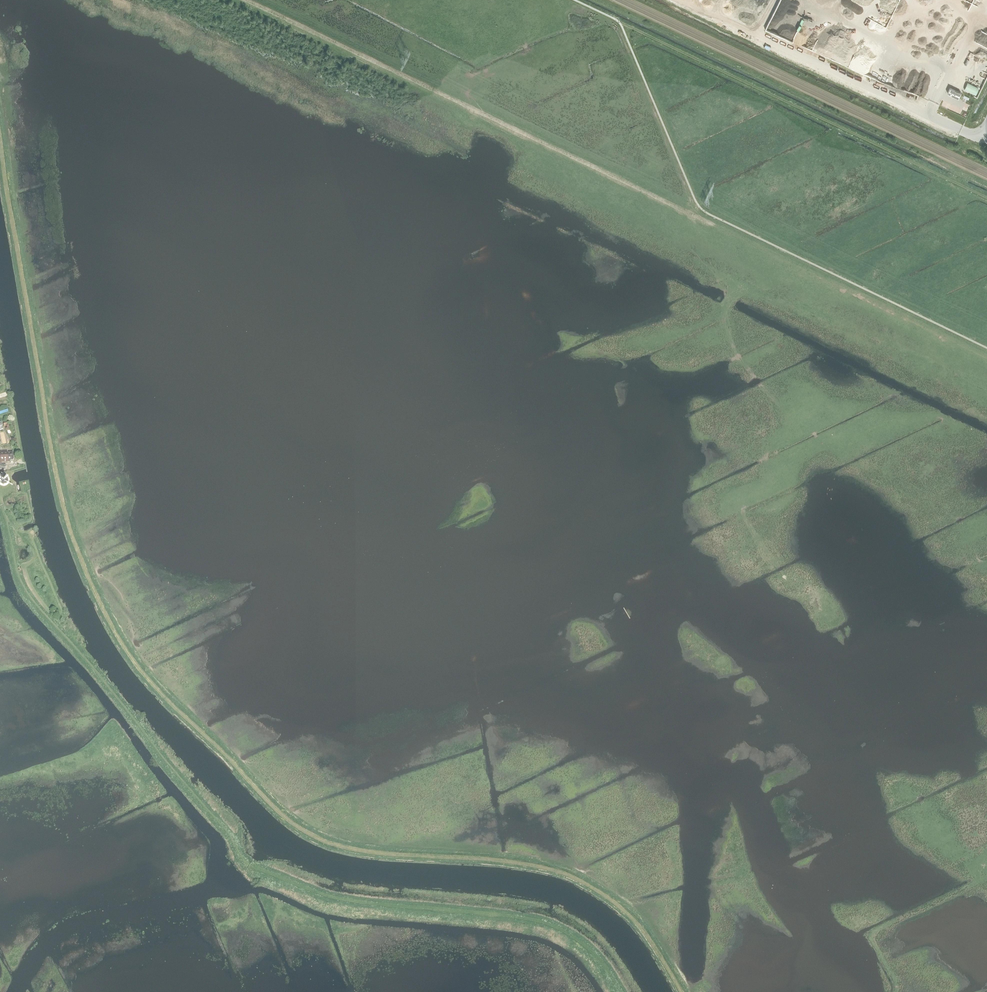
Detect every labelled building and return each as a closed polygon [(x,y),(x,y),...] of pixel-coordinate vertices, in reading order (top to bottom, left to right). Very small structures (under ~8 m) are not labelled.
[(981,89),(968,83),(964,90),(977,96),(981,89)] [(961,93),(950,88),(947,93),(958,99),(961,93)] [(7,451),(0,451),(0,462),(7,462),(7,460),(14,460),(13,452),(8,452),(7,451)]
